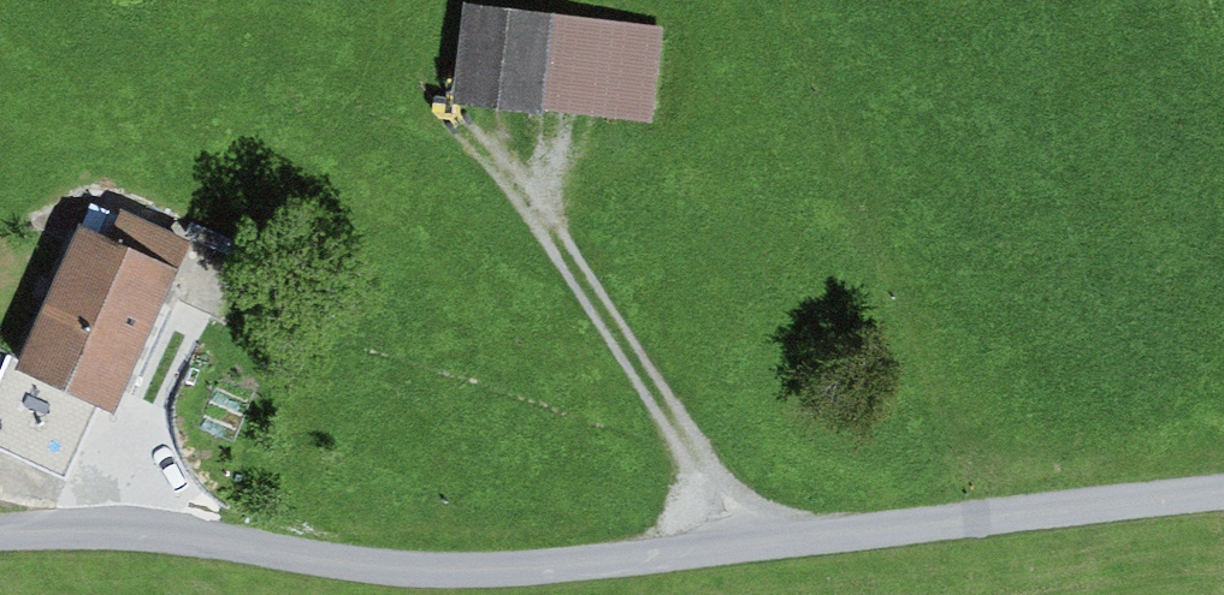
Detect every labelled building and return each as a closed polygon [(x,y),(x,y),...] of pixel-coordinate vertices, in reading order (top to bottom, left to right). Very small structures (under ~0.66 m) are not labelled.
[(671,30),(468,4),(455,99),(659,125),(671,30)] [(74,229),(6,366),(103,414),(172,278),(74,229)]
